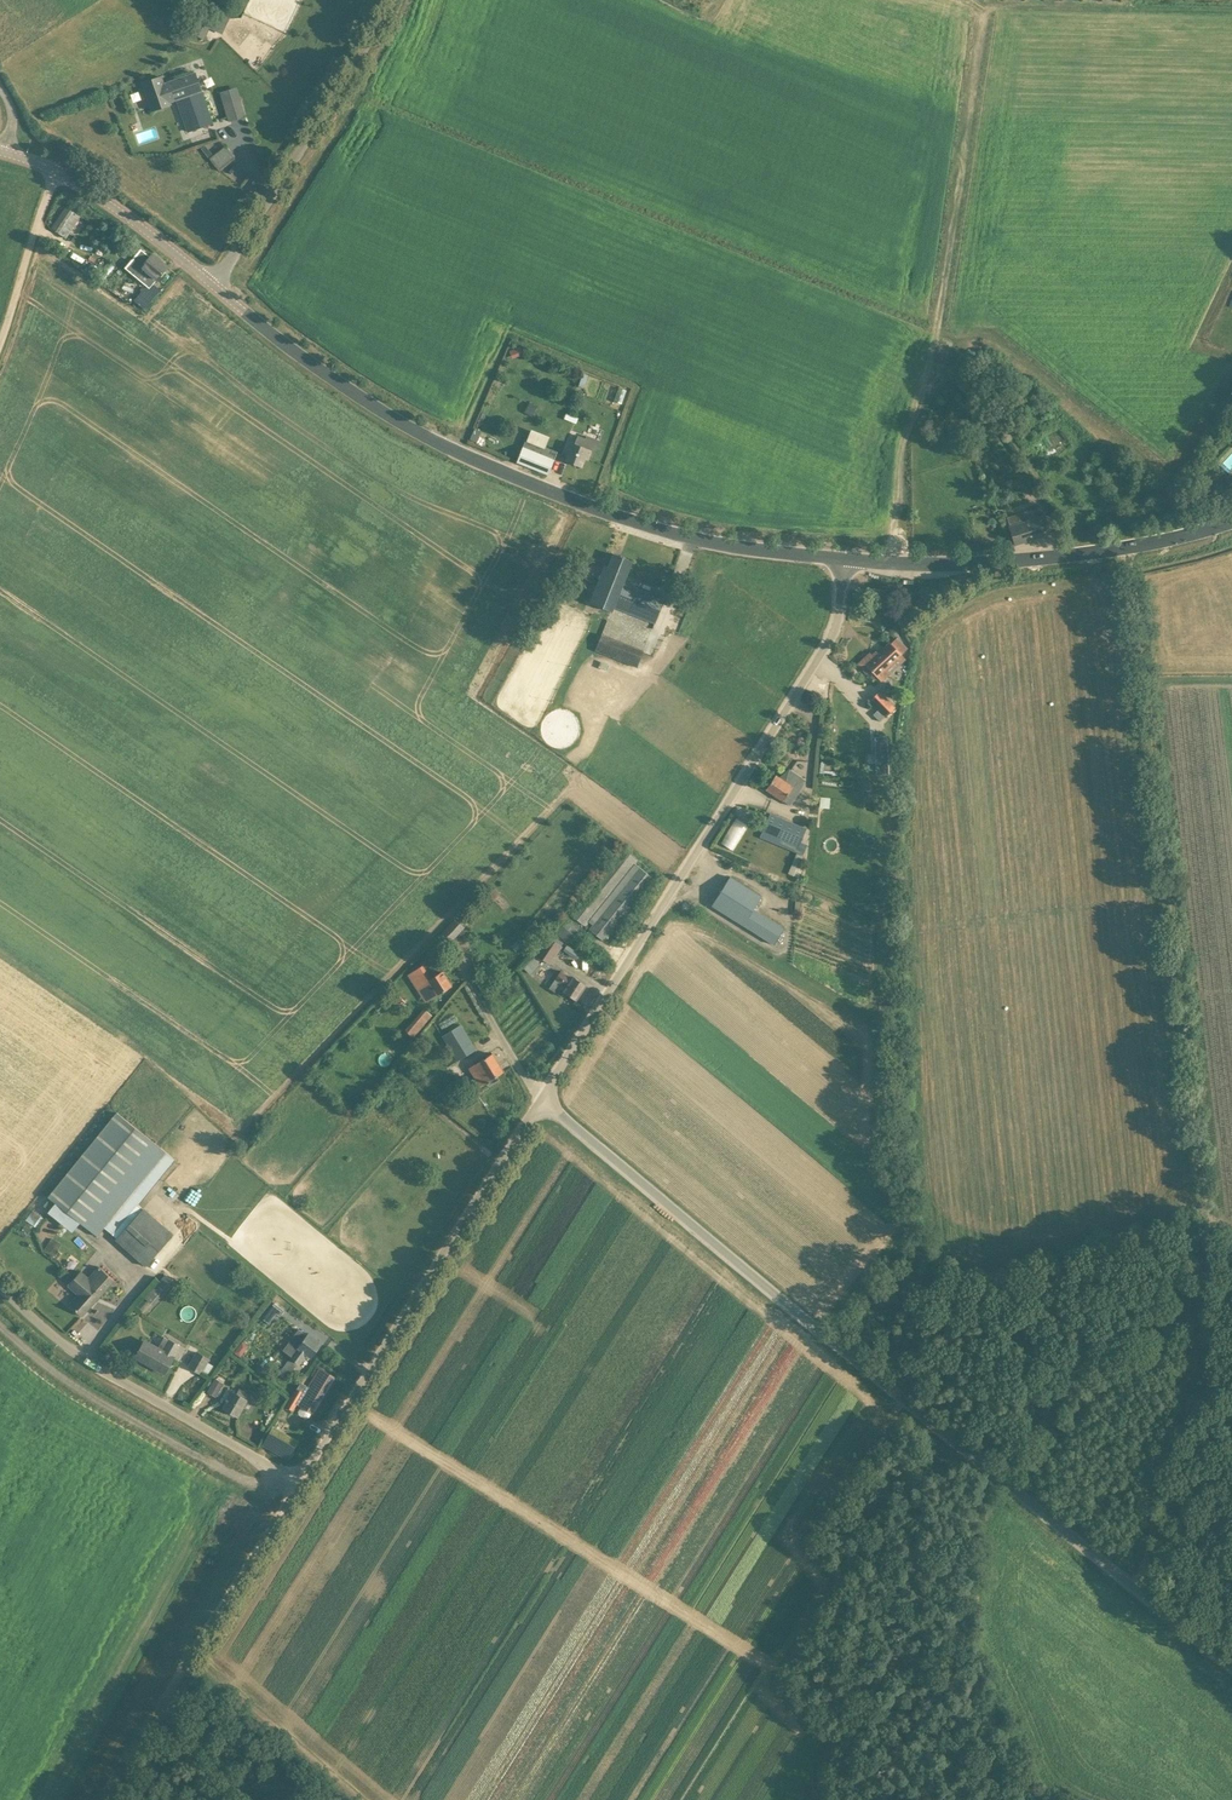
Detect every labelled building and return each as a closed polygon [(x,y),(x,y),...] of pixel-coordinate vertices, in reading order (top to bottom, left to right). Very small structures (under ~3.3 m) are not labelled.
[(215,20),(199,13),(190,33),(206,40),(215,20)] [(212,123),(195,72),(164,83),(162,76),(142,83),(152,111),(171,104),(170,102),(177,99),(188,131),(212,123)] [(246,117),(240,98),(223,103),(229,122),(246,117)] [(221,167),(234,155),(226,146),(213,158),(221,167)] [(67,205),(57,220),(51,228),(64,236),(69,229),(71,230),(81,216),(75,213),(76,212),(67,205)] [(155,281),(168,266),(152,254),(136,274),(147,283),(152,278),(155,281)] [(135,301),(146,309),(161,290),(155,285),(153,288),(149,284),(135,301)] [(521,346),(510,350),(512,358),(524,354),(521,346)] [(588,375),(583,373),(578,386),(584,388),(588,375)] [(967,408),(977,402),(979,400),(972,390),(960,398),(967,408)] [(525,412),(531,416),(538,406),(531,402),(525,412)] [(591,450),(583,446),(586,438),(578,435),(575,443),(573,442),(565,460),(581,467),(585,458),(588,459),(591,450)] [(543,455),(523,447),(517,461),(548,474),(554,459),(543,455)] [(1015,544),(1050,533),(1045,516),(1023,523),(1019,513),(1008,516),(1006,511),(999,514),(1003,525),(1008,523),(1010,527),(1009,527),(1015,544)] [(624,580),(632,561),(614,554),(607,572),(603,571),(591,602),(612,610),(613,606),(655,623),(665,596),(624,580)] [(575,570),(584,574),(587,566),(578,563),(575,570)] [(919,600),(919,610),(931,610),(931,600),(919,600)] [(644,650),(602,633),(596,649),(637,666),(644,650)] [(890,643),(889,643),(874,657),(870,653),(858,664),(867,673),(871,669),(877,676),(901,654),(900,653),(906,648),(896,638),(890,643)] [(887,716),(896,707),(879,691),(870,699),(887,716)] [(877,710),(873,714),(880,721),(884,717),(877,710)] [(875,737),(875,753),(876,762),(869,763),(869,775),(876,774),(888,774),(887,736),(875,737)] [(798,790),(776,775),(766,789),(783,800),(790,805),(800,791),(798,790)] [(801,841),(807,828),(770,813),(760,837),(797,853),(788,873),(800,879),(804,869),(801,868),(806,856),(808,847),(807,847),(808,844),(801,841)] [(734,817),(721,843),(734,849),(747,823),(734,817)] [(590,929),(603,940),(653,878),(639,868),(635,864),(639,859),(623,846),(569,912),(584,925),(588,921),(593,925),(590,929)] [(712,905),(774,945),(785,927),(755,908),(762,897),(730,876),(712,905)] [(496,887),(488,895),(494,901),(502,893),(496,887)] [(582,932),(567,917),(554,930),(570,944),(582,932)] [(547,936),(535,954),(550,964),(562,946),(547,936)] [(534,956),(525,967),(531,973),(540,962),(534,956)] [(408,975),(425,1002),(452,986),(442,971),(431,978),(423,965),(408,975)] [(575,1000),(586,985),(573,976),(572,979),(560,971),(549,988),(561,997),(564,992),(575,1000)] [(425,1007),(405,1028),(413,1036),(433,1015),(425,1007)] [(457,1061),(466,1056),(476,1049),(461,1025),(442,1036),(457,1061)] [(503,1072),(492,1053),(477,1062),(478,1063),(469,1068),(480,1086),(486,1082),(487,1083),(489,1082),(488,1081),(503,1072)] [(463,1095),(456,1084),(440,1093),(446,1104),(463,1095)] [(175,1159),(166,1152),(117,1112),(48,1196),(97,1236),(104,1228),(117,1238),(116,1240),(145,1266),(174,1234),(144,1207),(143,1208),(139,1204),(175,1159)] [(53,1255),(61,1244),(52,1238),(44,1249),(53,1255)] [(81,1270),(75,1277),(65,1269),(59,1276),(69,1284),(68,1285),(79,1294),(69,1305),(82,1316),(114,1280),(99,1265),(89,1276),(81,1270)] [(164,1274),(144,1298),(153,1305),(173,1282),(164,1274)] [(147,1303),(143,1299),(137,1305),(142,1309),(147,1303)] [(274,1303),(263,1319),(269,1323),(276,1313),(280,1316),(284,1310),(274,1303)] [(307,1354),(311,1357),(322,1343),(308,1333),(297,1347),(298,1348),(291,1358),(299,1364),(307,1354)] [(159,1346),(146,1338),(136,1356),(165,1373),(173,1358),(179,1362),(186,1348),(180,1345),(181,1345),(169,1338),(168,1338),(164,1336),(159,1346)] [(240,1356),(244,1351),(238,1346),(234,1352),(240,1356)] [(210,1358),(196,1351),(188,1367),(201,1375),(210,1358)] [(255,1369),(260,1373),(268,1363),(263,1359),(255,1369)] [(285,1379),(296,1365),(289,1360),(278,1374),(285,1379)] [(300,1382),(297,1388),(296,1387),(286,1406),(293,1410),(297,1403),(300,1405),(297,1410),(298,1413),(305,1417),(308,1416),(311,1412),(313,1413),(335,1377),(320,1368),(308,1387),(303,1384),(300,1382)] [(224,1383),(215,1378),(207,1392),(216,1397),(224,1383)] [(247,1398),(231,1390),(227,1399),(226,1399),(225,1400),(227,1401),(223,1408),(238,1416),(247,1398)] [(258,1430),(259,1427),(247,1421),(242,1429),(250,1434),(247,1438),(257,1444),(263,1433),(258,1430)] [(294,1447),(269,1432),(262,1445),(287,1460),(294,1447)]
